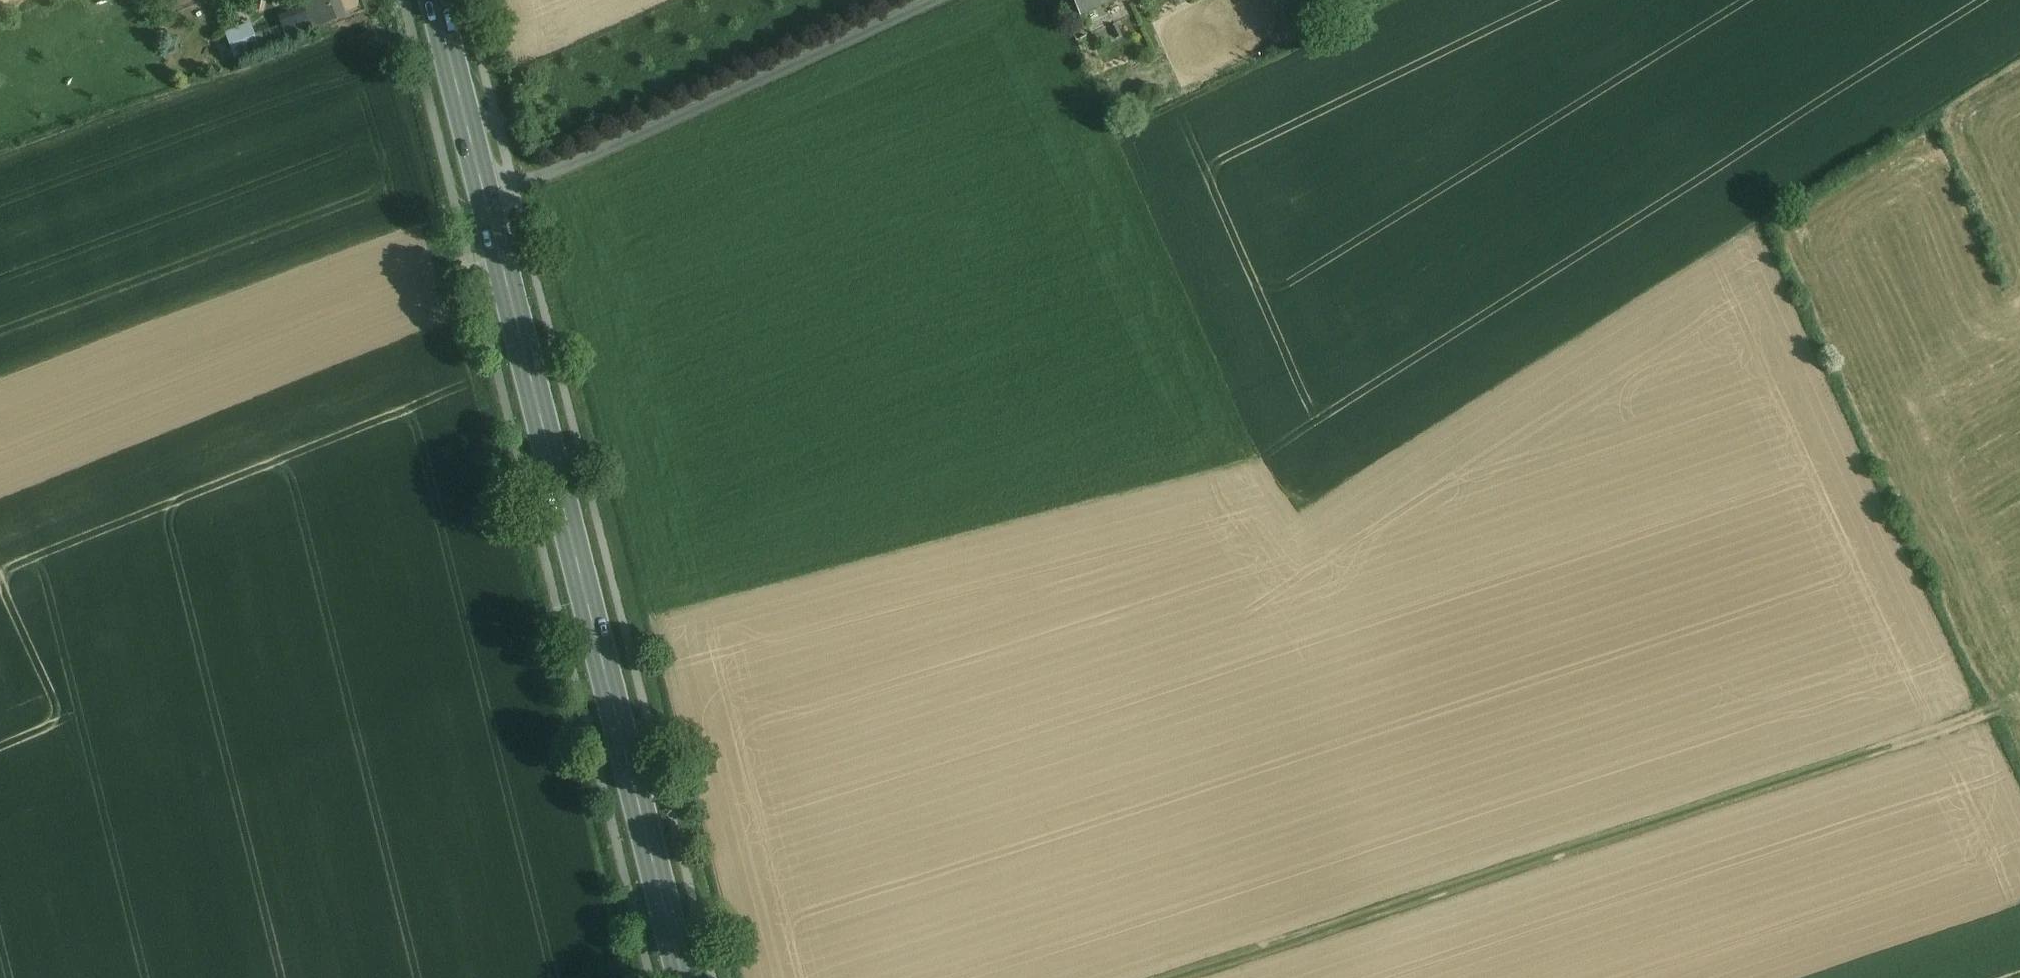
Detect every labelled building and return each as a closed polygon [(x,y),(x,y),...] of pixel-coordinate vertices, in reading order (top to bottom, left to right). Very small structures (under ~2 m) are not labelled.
[(313,28),(346,16),(340,0),(303,0),(313,28)] [(1080,15),(1112,0),(1074,0),(1080,15)] [(1314,0),(1296,0),(1301,13),(1317,7),(1314,0)] [(250,25),(228,33),(236,55),(258,47),(250,25)]
